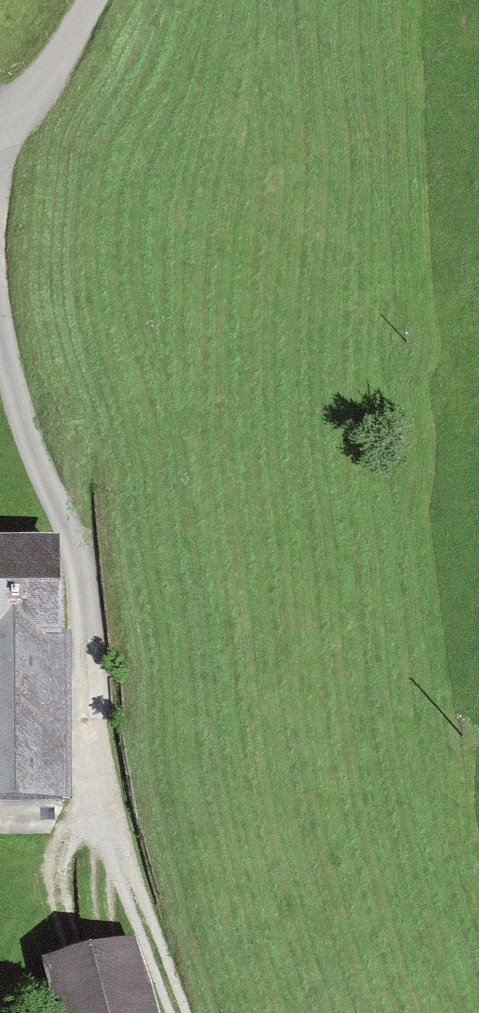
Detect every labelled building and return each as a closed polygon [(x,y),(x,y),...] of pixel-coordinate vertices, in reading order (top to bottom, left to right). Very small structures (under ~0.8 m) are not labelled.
[(46,636),(45,546),(0,547),(0,635),(46,636)] [(56,798),(53,635),(46,636),(0,635),(0,799),(56,798)] [(58,1012),(141,1012),(123,942),(45,962),(58,1012)]
